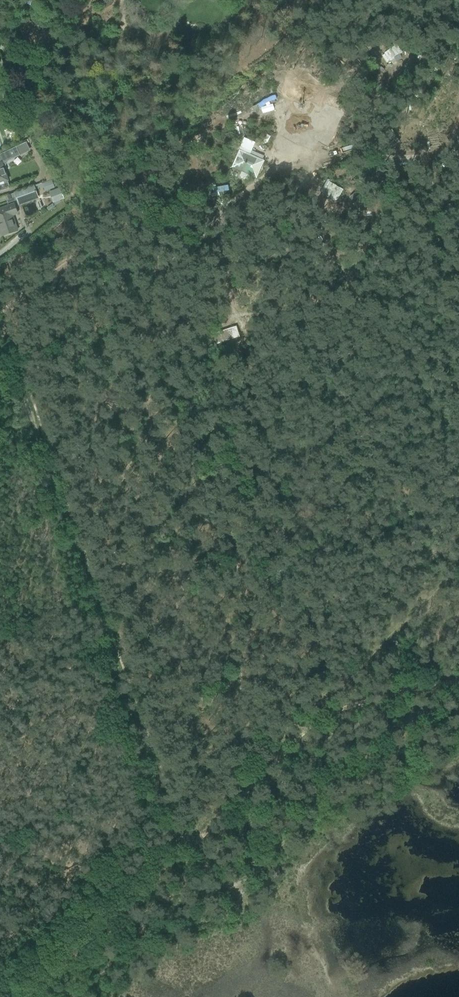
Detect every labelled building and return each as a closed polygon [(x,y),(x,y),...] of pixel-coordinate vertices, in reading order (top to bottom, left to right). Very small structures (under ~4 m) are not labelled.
[(309,155),(313,145),(325,149),(336,122),(324,117),(322,120),(308,115),(306,121),(292,116),(281,144),(309,155)] [(0,154),(0,156),(3,162),(23,152),(19,145),(0,154)] [(232,167),(256,178),(263,161),(240,151),(232,167)] [(16,186),(13,178),(4,181),(2,174),(3,174),(0,164),(0,191),(16,186)] [(14,193),(18,203),(38,196),(36,189),(44,187),(45,191),(54,188),(52,179),(34,185),(14,193)] [(1,236),(16,231),(12,221),(10,222),(8,215),(17,212),(14,204),(0,209),(0,233),(1,236)] [(231,339),(241,335),(238,326),(228,329),(231,339)]
